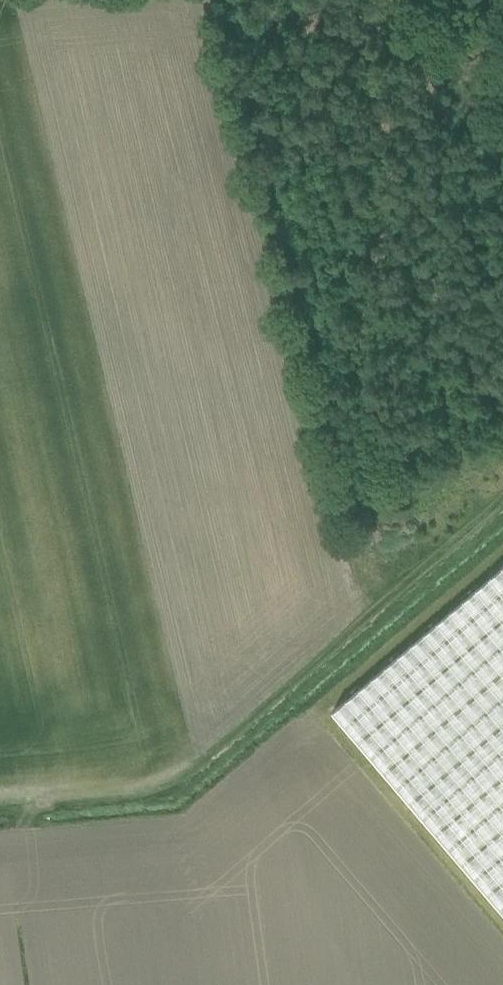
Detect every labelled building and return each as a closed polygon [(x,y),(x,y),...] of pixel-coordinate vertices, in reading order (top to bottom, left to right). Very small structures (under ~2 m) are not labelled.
[(335,708),(502,906),(502,565),(335,708)]
